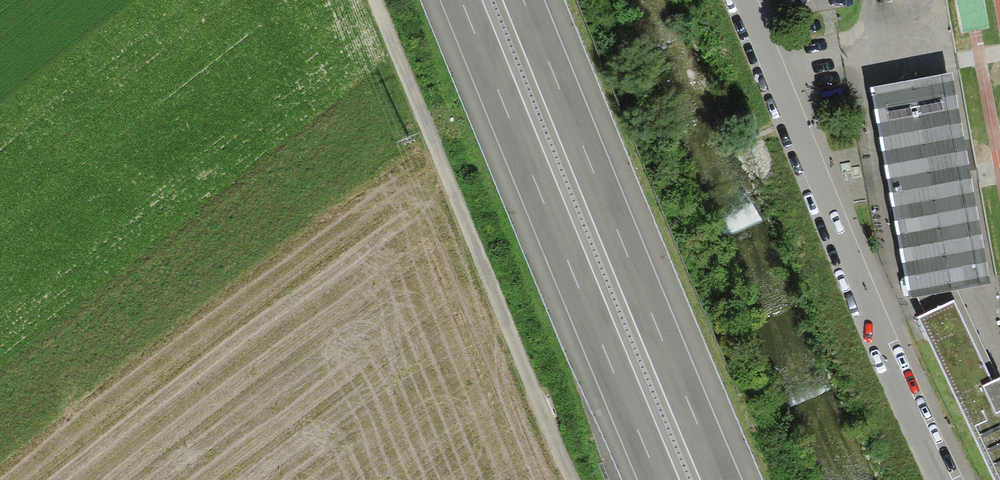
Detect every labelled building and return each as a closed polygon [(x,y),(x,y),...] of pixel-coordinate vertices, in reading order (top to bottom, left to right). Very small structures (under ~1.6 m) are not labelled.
[(954,86),(874,101),(913,309),(993,293),(978,177),(954,86)] [(923,330),(995,479),(999,479),(999,396),(960,312),(923,330)]
